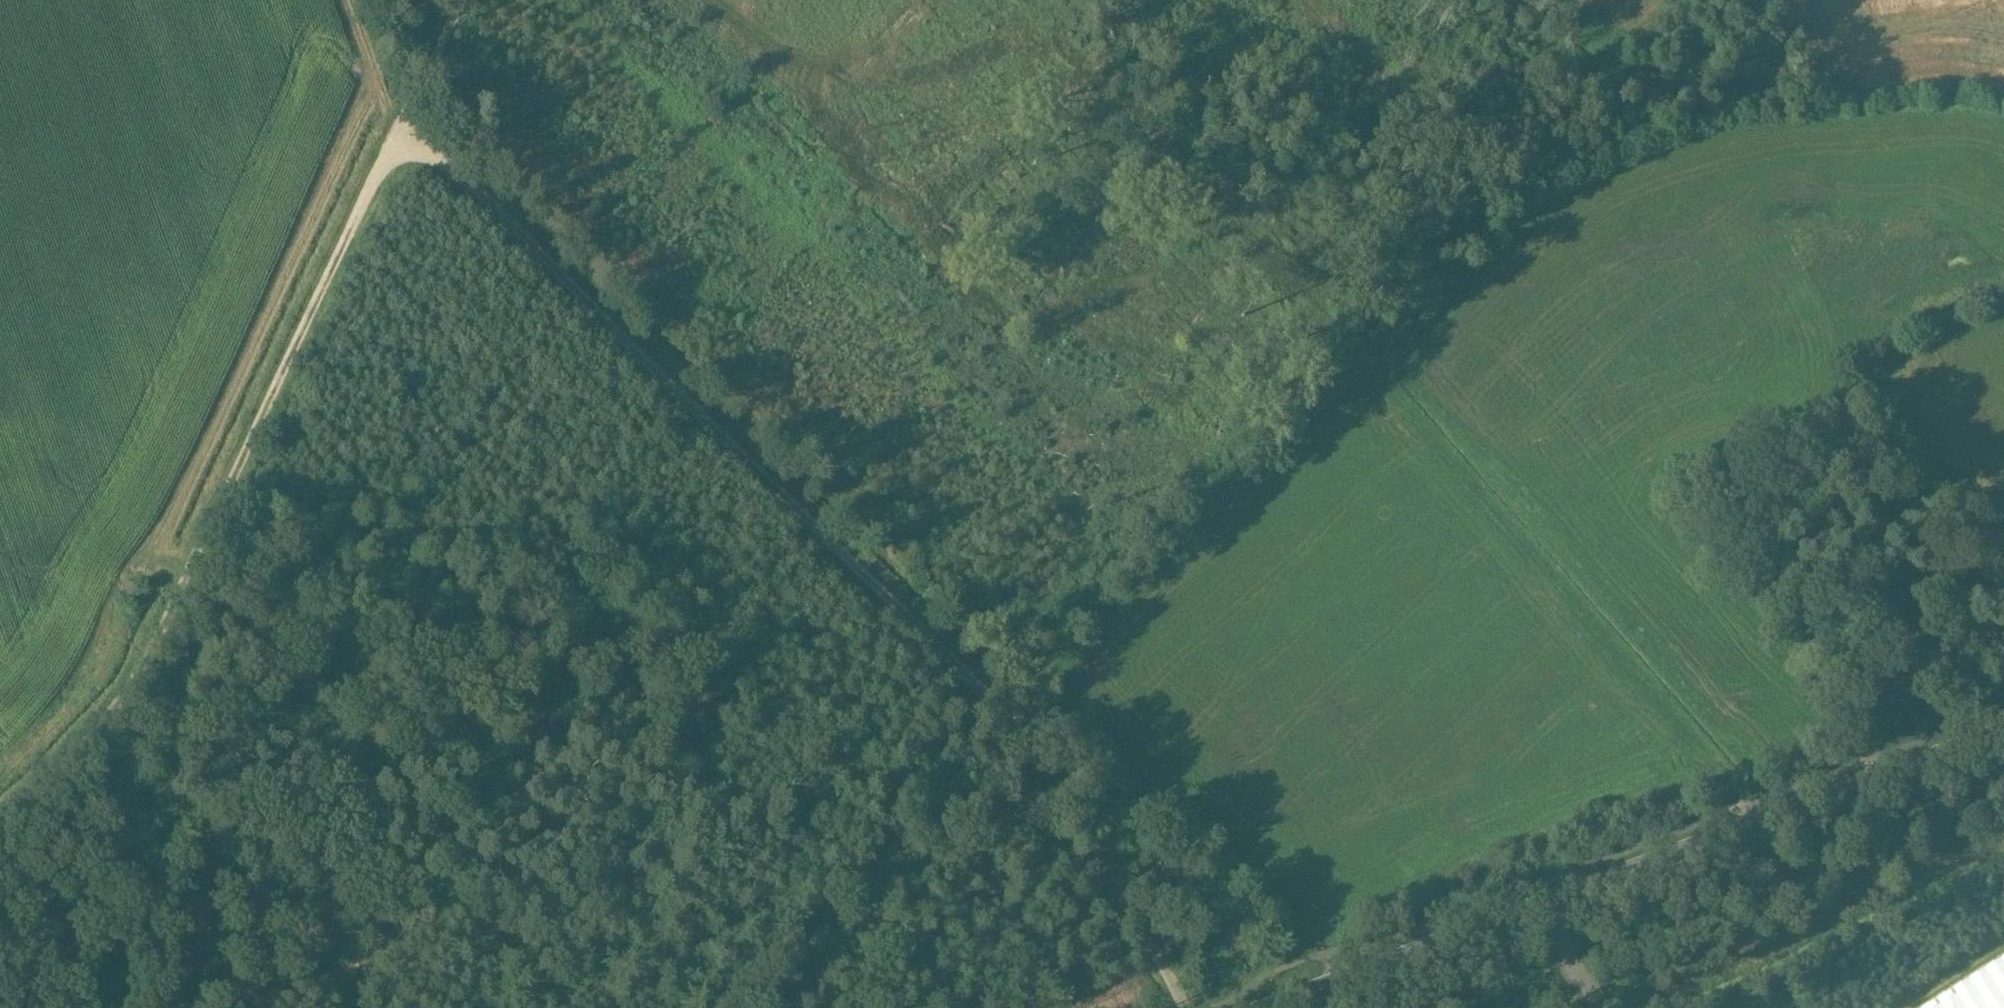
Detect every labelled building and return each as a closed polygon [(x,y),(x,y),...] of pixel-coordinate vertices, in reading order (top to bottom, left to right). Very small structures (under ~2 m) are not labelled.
[(1922,1007),(2003,1007),(2003,957),(1922,1007)]
